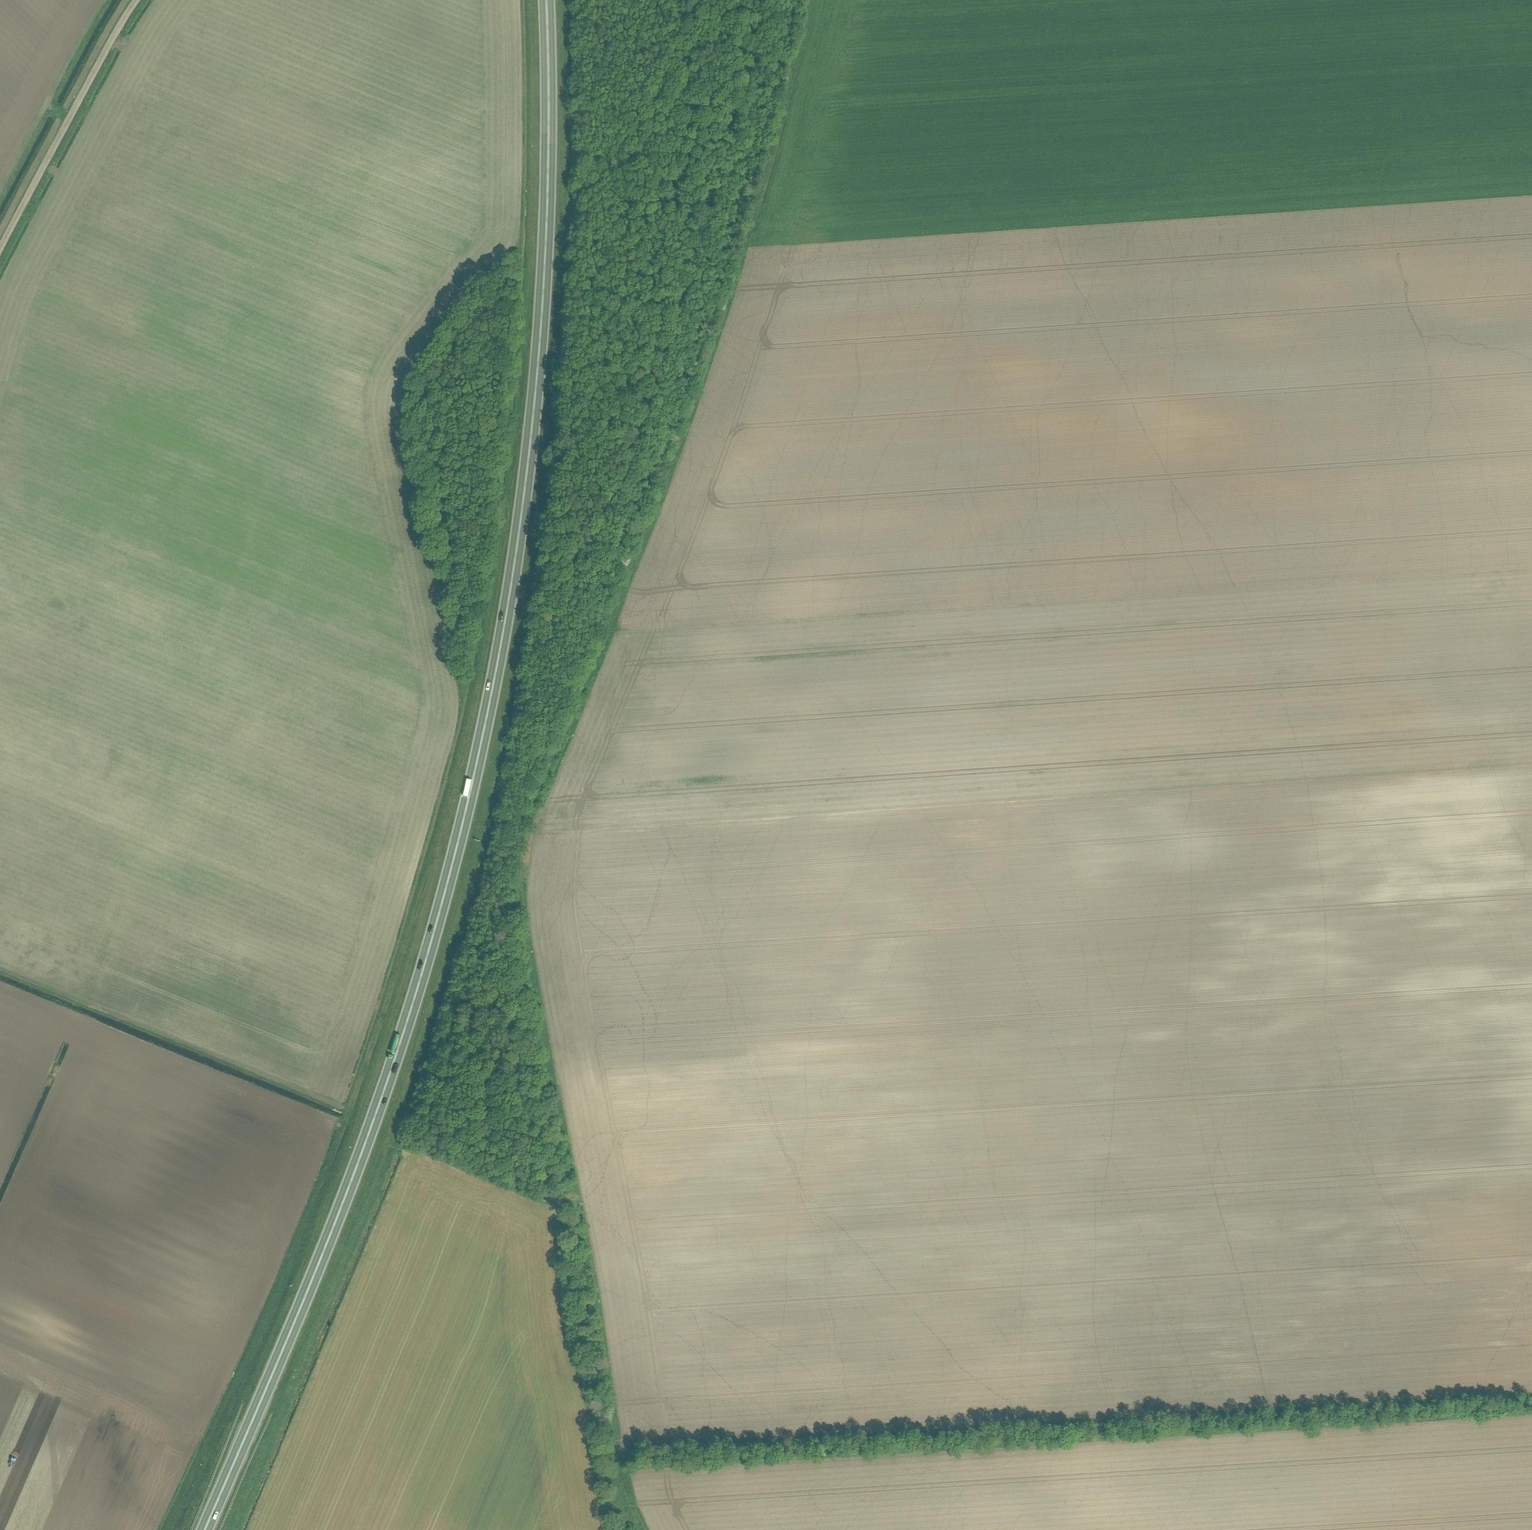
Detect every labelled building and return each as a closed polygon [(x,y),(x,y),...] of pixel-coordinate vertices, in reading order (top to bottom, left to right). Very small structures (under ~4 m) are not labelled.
[(367,1110),(356,1140),(362,1142),(373,1112),(367,1110)]
